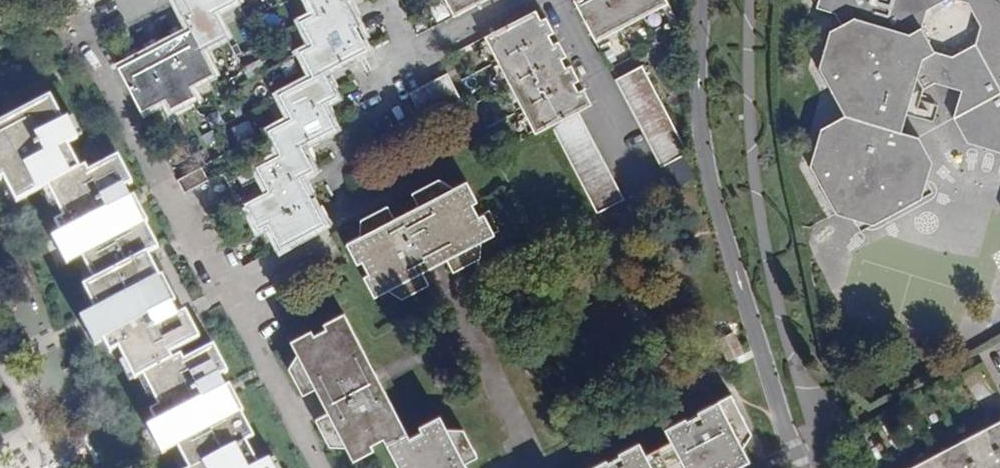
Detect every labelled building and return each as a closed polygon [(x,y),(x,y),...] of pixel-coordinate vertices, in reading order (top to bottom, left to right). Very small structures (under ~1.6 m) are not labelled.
[(191,29),(198,43),(221,32),(211,12),(205,0),(176,0),(180,7),(191,29)] [(211,12),(234,0),(205,0),(211,12)] [(312,46),(353,24),(357,22),(350,9),(345,0),(340,0),(319,11),(300,20),(312,46)] [(340,0),(313,0),(319,11),(340,0)] [(357,22),(375,13),(379,10),(374,0),(368,0),(350,9),(357,22)] [(454,14),(482,0),(447,0),(454,14)] [(619,29),(604,0),(572,0),(595,42),(619,29)] [(619,29),(642,17),(634,0),(604,0),(619,29)] [(642,17),(669,3),(668,0),(634,0),(642,17)] [(814,3),(834,8),(840,24),(828,30),(819,68),(844,115),(821,128),(808,165),(835,213),(856,218),(874,222),(923,201),(927,180),(931,162),(918,138),(904,132),(911,96),(934,84),(961,88),(952,121),(961,138),(964,144),(999,151),(999,0),(816,0),(814,3)] [(166,14),(177,36),(191,29),(180,7),(166,14)] [(485,36),(499,63),(548,37),(554,34),(545,18),(540,21),(534,10),(485,36)] [(382,26),(375,13),(357,22),(353,24),(359,37),(382,26)] [(353,24),(312,46),(305,50),(317,75),(323,71),(344,60),(365,49),(359,37),(353,24)] [(212,73),(198,43),(191,29),(177,36),(167,41),(169,45),(189,85),(212,73)] [(553,45),(548,37),(499,63),(511,87),(561,59),(566,56),(558,42),(553,45)] [(189,85),(169,45),(154,53),(152,49),(142,54),(164,97),(167,103),(192,91),(189,85)] [(164,97),(142,54),(117,66),(139,110),(164,97)] [(511,87),(524,110),(573,84),(579,81),(570,66),(566,69),(561,59),(511,87)] [(344,60),(323,71),(329,86),(351,75),(344,60)] [(614,80),(622,95),(649,80),(642,66),(614,80)] [(292,118),(321,103),(334,96),(329,86),(323,71),(317,75),(280,94),(292,118)] [(460,100),(445,74),(409,93),(423,120),(460,100)] [(622,95),(629,107),(656,93),(649,80),(622,95)] [(536,134),(552,126),(577,113),(592,104),(583,89),(578,92),(573,84),(524,110),(536,134)] [(328,116),(351,105),(345,90),(334,96),(321,103),(328,116)] [(662,105),(656,93),(629,107),(635,120),(662,105)] [(12,183),(23,207),(58,194),(71,218),(57,224),(67,238),(57,242),(74,273),(91,262),(105,287),(91,293),(107,317),(87,328),(104,352),(114,346),(122,359),(128,356),(134,366),(128,370),(138,387),(145,384),(162,411),(148,418),(154,425),(141,432),(154,453),(165,449),(171,457),(185,450),(194,467),(218,467),(261,446),(232,378),(221,350),(124,160),(92,180),(79,149),(96,139),(83,119),(72,124),(59,101),(0,131),(0,187),(12,183)] [(284,153),(300,145),(322,133),(333,127),(328,116),(321,103),(292,118),(272,128),(284,153)] [(635,120),(642,132),(669,118),(662,105),(635,120)] [(582,122),(577,113),(552,126),(558,137),(582,122)] [(642,132),(648,145),(675,130),(669,118),(642,132)] [(590,136),(582,122),(558,137),(565,149),(590,136)] [(648,145),(654,155),(681,141),(675,130),(648,145)] [(306,157),(329,146),(322,133),(300,145),(306,157)] [(597,149),(590,136),(565,149),(572,161),(597,149)] [(687,153),(681,141),(654,155),(660,168),(687,153)] [(268,191),(297,176),(312,168),(306,157),(300,145),(284,153),(257,167),(268,191)] [(578,174),(603,160),(597,149),(572,161),(578,174)] [(603,160),(578,174),(585,186),(610,173),(603,160)] [(207,180),(200,166),(173,179),(179,192),(207,180)] [(617,185),(610,173),(585,186),(592,198),(617,185)] [(269,222),(310,201),(297,176),(268,191),(251,200),(263,225),(269,222)] [(462,194),(447,185),(420,199),(427,213),(402,225),(396,212),(368,226),(368,243),(360,247),(386,300),(394,296),(409,304),(436,290),(430,277),(454,265),(460,277),(488,263),(489,246),(496,243),(470,190),(462,194)] [(617,185),(592,198),(599,211),(624,198),(617,185)] [(310,201),(269,222),(280,246),(321,225),(310,201)] [(393,446),(413,436),(343,312),(323,322),(326,328),(293,345),(297,353),(288,369),(302,395),(315,388),(328,412),(314,419),(328,445),(345,447),(361,461),(377,455),(385,445),(393,446)] [(690,455),(696,467),(747,467),(763,459),(760,453),(770,437),(749,398),(716,416),(717,419),(704,426),(702,423),(682,434),(688,446),(690,455)] [(984,428),(999,459),(999,420),(984,428)] [(472,467),(483,461),(469,434),(454,432),(449,423),(416,441),(413,436),(393,446),(404,467),(472,467)] [(973,467),(999,467),(999,459),(984,428),(959,441),(973,467)] [(937,465),(939,467),(973,467),(959,441),(932,455),(937,465)] [(690,455),(659,458),(652,445),(631,455),(634,460),(622,466),(620,464),(612,467),(696,467),(690,455)] [(278,465),(272,467),(261,446),(218,467),(279,467),(278,465)] [(937,465),(932,455),(908,467),(931,467),(937,465)]
